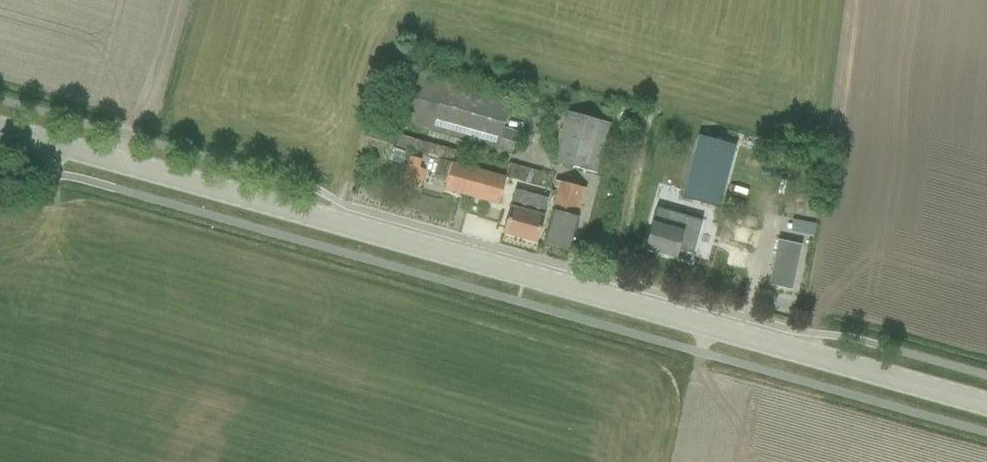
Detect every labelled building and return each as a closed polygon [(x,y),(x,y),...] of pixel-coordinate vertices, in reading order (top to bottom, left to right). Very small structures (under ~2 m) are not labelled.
[(401,68),(392,97),(387,116),(510,151),(516,132),(501,128),(510,99),(401,68)] [(566,114),(558,141),(553,160),(585,169),(598,123),(566,114)] [(451,162),(454,150),(400,135),(397,146),(451,162)] [(698,135),(681,197),(717,207),(734,146),(698,135)] [(388,160),(402,164),(406,152),(392,147),(388,160)] [(401,182),(412,185),(419,159),(408,156),(401,182)] [(428,166),(436,168),(433,179),(445,183),(443,189),(498,204),(505,177),(430,157),(428,166)] [(508,162),(504,176),(535,186),(539,172),(508,162)] [(559,182),(558,189),(542,243),(568,250),(577,217),(573,215),(580,188),(559,182)] [(502,232),(535,241),(547,198),(514,189),(502,232)] [(674,257),(685,215),(651,205),(646,223),(651,224),(644,248),(674,257)] [(778,241),(768,284),(790,289),(799,246),(778,241)]
